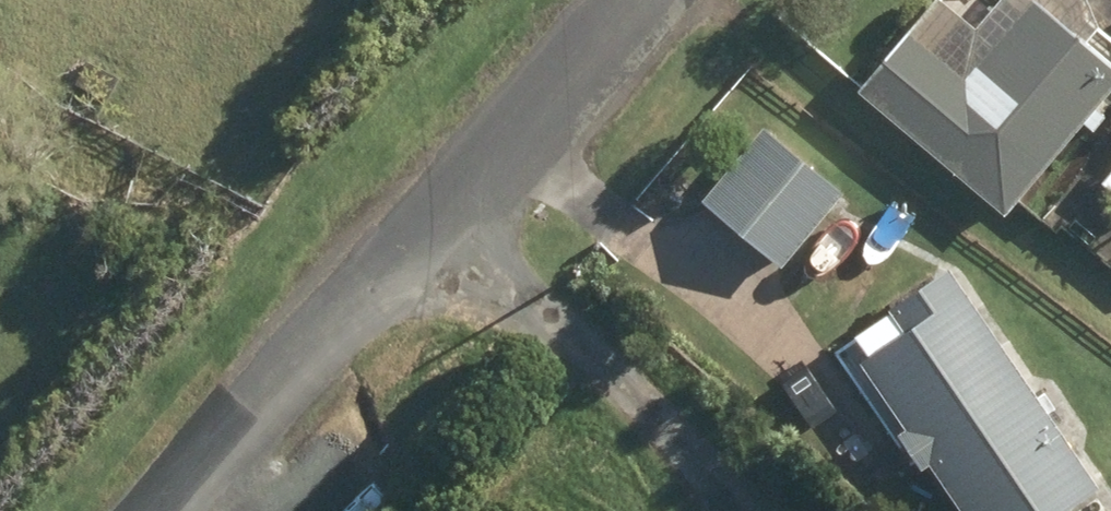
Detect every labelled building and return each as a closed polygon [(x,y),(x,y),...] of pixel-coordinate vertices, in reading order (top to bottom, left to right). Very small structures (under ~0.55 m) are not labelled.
[(1001,213),(1110,82),(1110,67),(1033,0),(1024,0),(960,75),(906,29),(854,91),(1001,213)] [(699,202),(780,268),(841,193),(760,127),(699,202)] [(1110,193),(1110,168),(1099,183),(1110,193)] [(959,510),(1059,510),(1095,486),(945,268),(885,308),(900,329),(856,359),(904,430),(897,435),(917,464),(924,459),(959,510)]
